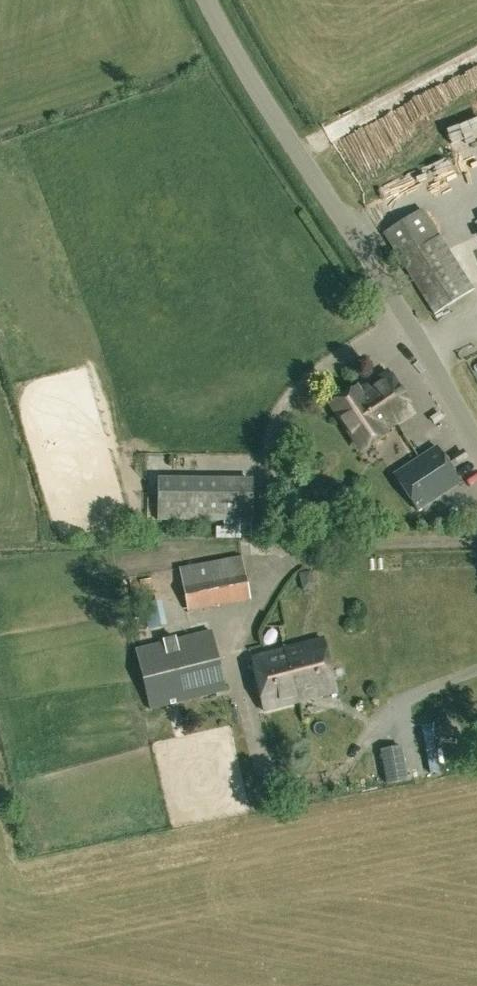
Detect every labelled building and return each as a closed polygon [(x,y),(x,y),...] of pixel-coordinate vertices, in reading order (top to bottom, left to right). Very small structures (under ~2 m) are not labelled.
[(421,210),(382,235),(399,261),(435,314),(474,289),(438,236),(421,210)] [(383,433),(416,411),(389,371),(357,393),(354,389),(333,403),(364,451),(386,436),(383,433)] [(396,475),(420,511),(463,483),(439,447),(396,475)] [(156,520),(251,521),(252,483),(157,482),(156,520)] [(188,612),(251,600),(243,555),(179,568),(188,612)] [(313,582),(311,571),(300,573),(303,590),(308,589),(313,582)] [(145,629),(161,626),(156,601),(141,604),(145,629)] [(137,650),(152,710),(226,691),(211,631),(137,650)] [(251,657),(264,710),(336,692),(323,640),(251,657)] [(400,747),(381,751),(387,782),(406,778),(400,747)]
